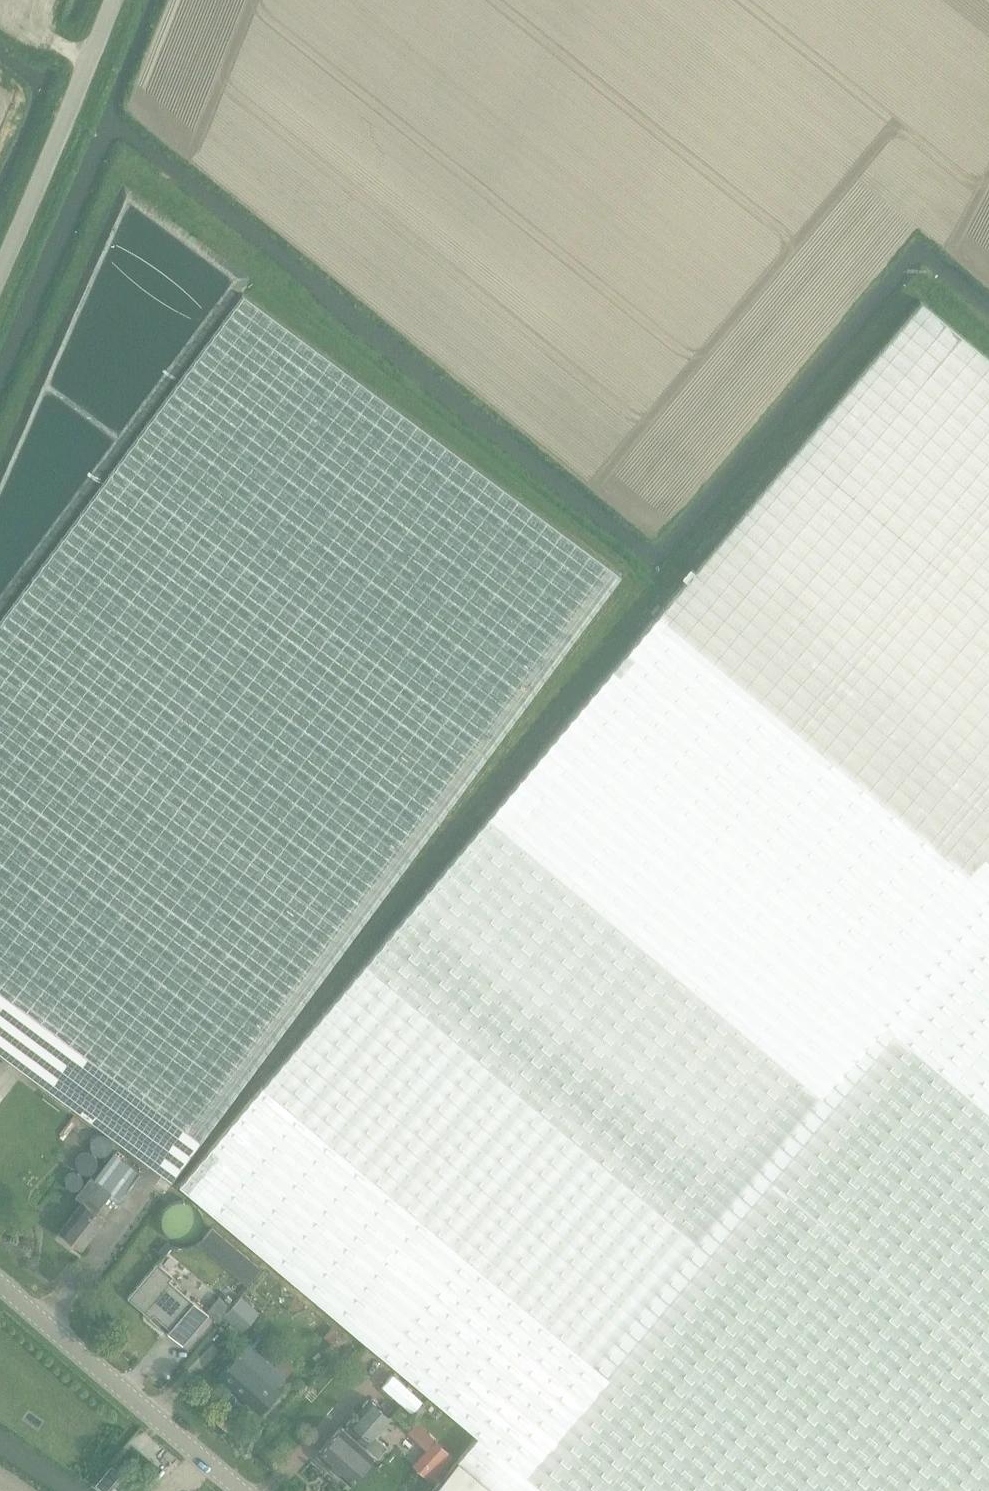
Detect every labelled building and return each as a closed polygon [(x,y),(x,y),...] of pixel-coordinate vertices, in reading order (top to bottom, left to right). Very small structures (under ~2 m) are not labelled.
[(171,1179),(621,575),(244,294),(0,622),(0,1052),(171,1179)] [(180,1184),(479,1435),(432,1490),(988,1490),(988,359),(922,303),(655,620),(180,1184)] [(61,1135),(59,1137),(63,1140),(79,1119),(73,1115),(59,1134),(61,1135)] [(90,1142),(90,1145),(90,1146),(91,1149),(92,1151),(93,1152),(96,1154),(97,1155),(99,1155),(102,1155),(103,1155),(105,1155),(105,1154),(107,1154),(108,1153),(109,1152),(109,1151),(111,1150),(111,1148),(112,1145),(112,1142),(111,1141),(111,1139),(110,1138),(109,1137),(109,1136),(107,1135),(107,1134),(101,1133),(100,1133),(97,1134),(95,1134),(93,1136),(92,1137),(91,1138),(91,1140),(90,1142)] [(75,1160),(75,1162),(75,1164),(76,1166),(77,1167),(77,1168),(78,1170),(79,1171),(81,1172),(82,1173),(85,1174),(89,1174),(91,1173),(93,1172),(93,1171),(95,1170),(96,1169),(97,1168),(97,1166),(98,1165),(98,1160),(97,1159),(97,1158),(96,1156),(95,1155),(95,1154),(93,1153),(91,1152),(89,1151),(84,1151),(81,1152),(80,1154),(79,1154),(77,1156),(77,1157),(75,1160)] [(119,1200),(140,1173),(114,1153),(94,1180),(91,1177),(75,1196),(82,1202),(60,1230),(82,1247),(105,1218),(96,1211),(110,1193),(119,1200)] [(213,1229),(202,1241),(226,1261),(237,1248),(213,1229)] [(251,1260),(240,1273),(250,1281),(261,1269),(251,1260)] [(158,1262),(128,1297),(143,1310),(146,1307),(170,1327),(167,1330),(183,1344),(208,1313),(206,1311),(169,1280),(173,1275),(158,1262)] [(226,1310),(222,1315),(223,1317),(239,1329),(255,1310),(239,1295),(230,1305),(226,1310)] [(219,1296),(206,1311),(208,1313),(219,1322),(223,1317),(222,1315),(226,1310),(230,1305),(219,1296)] [(238,1353),(220,1374),(260,1411),(277,1392),(274,1389),(276,1387),(286,1375),(248,1341),(238,1353)] [(383,1383),(413,1409),(424,1397),(394,1371),(383,1383)] [(377,1457),(387,1446),(375,1435),(390,1417),(370,1399),(344,1427),(343,1425),(317,1453),(349,1481),(373,1454),(377,1457)] [(419,1419),(408,1429),(430,1450),(440,1439),(419,1419)] [(95,1485),(102,1490),(106,1490),(120,1474),(111,1466),(95,1485)]
